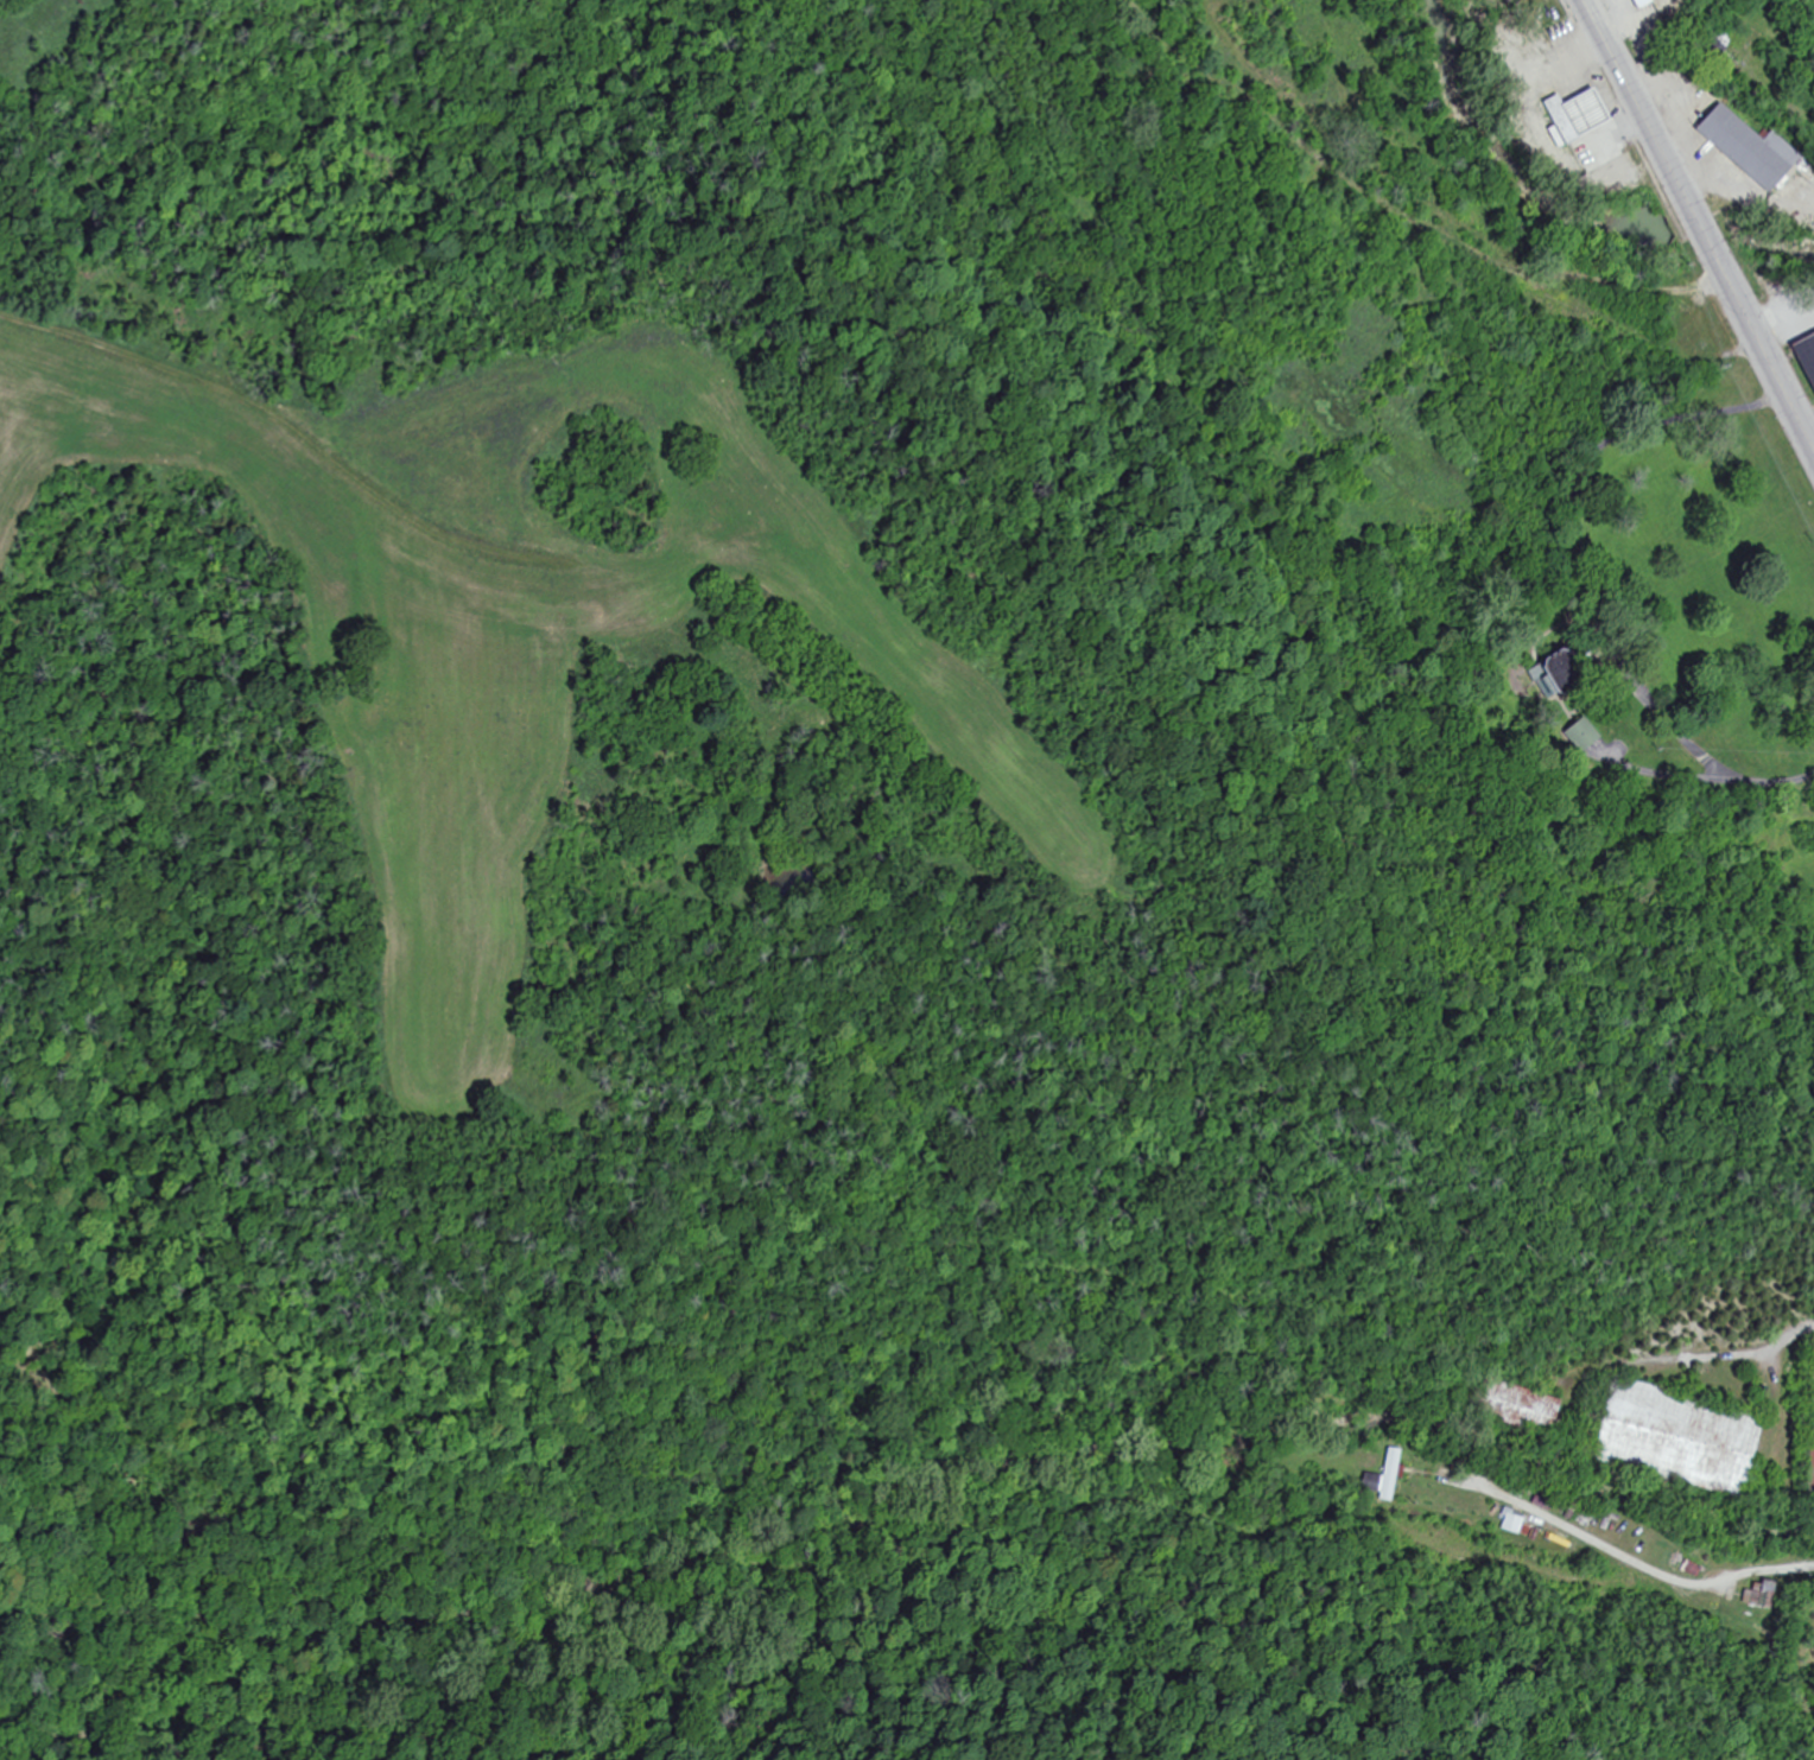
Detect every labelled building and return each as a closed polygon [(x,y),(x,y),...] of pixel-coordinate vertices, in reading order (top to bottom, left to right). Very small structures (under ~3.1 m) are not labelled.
[(1568,103),(1587,135),(1617,119),(1598,87),(1568,103)] [(1568,103),(1562,93),(1547,102),(1572,145),(1587,135),(1568,103)] [(1700,129),(1774,196),(1807,159),(1777,132),(1768,141),(1724,102),(1700,129)] [(1813,382),(1813,337),(1796,347),(1813,382)]
